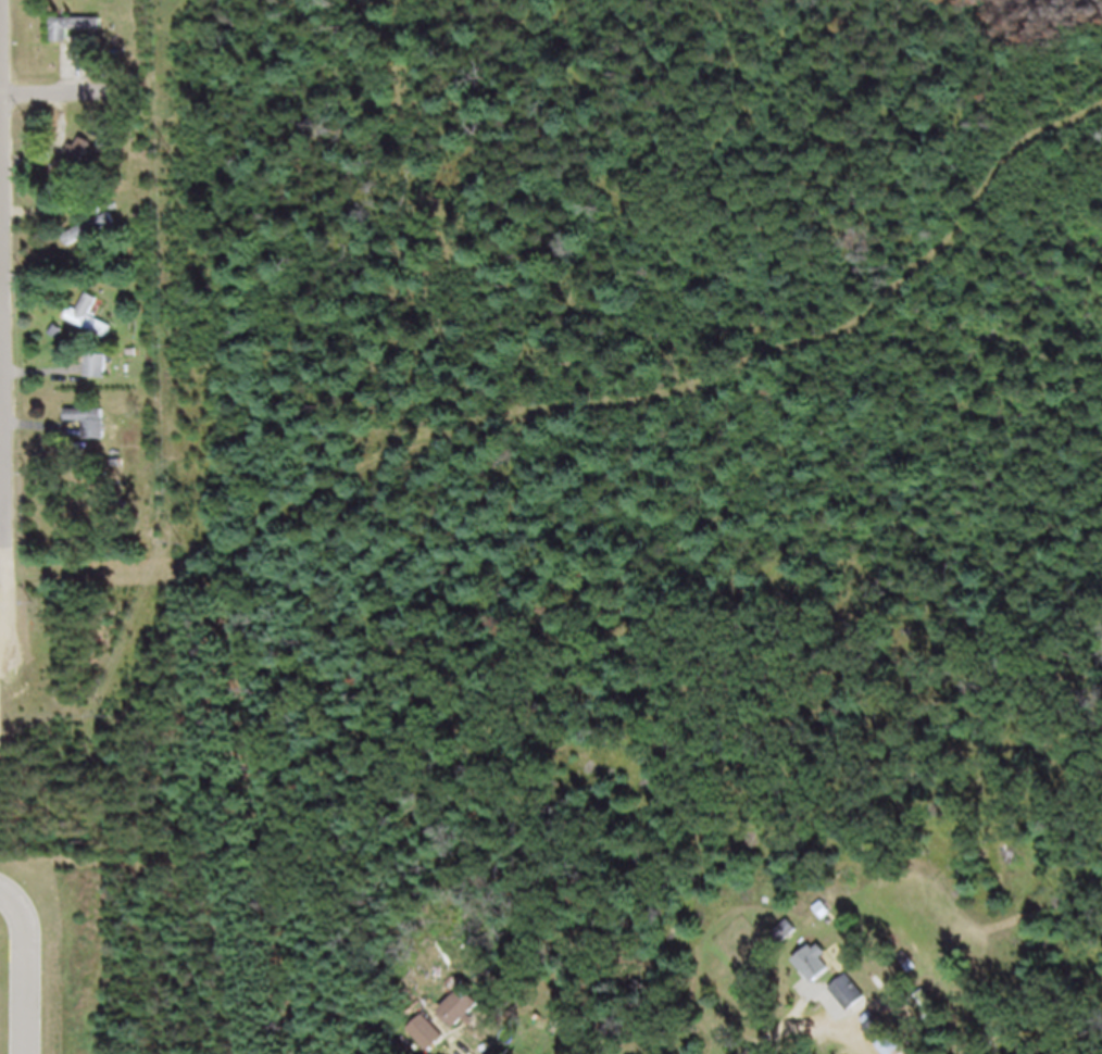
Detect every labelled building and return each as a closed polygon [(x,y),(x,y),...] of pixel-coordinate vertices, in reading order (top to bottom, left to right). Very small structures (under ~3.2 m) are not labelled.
[(58,27),(58,52),(78,52),(78,64),(95,64),(95,44),(108,44),(108,27),(58,27)] [(95,151),(83,146),(65,186),(77,192),(95,151)] [(75,255),(121,234),(116,223),(70,244),(75,255)] [(71,329),(112,350),(119,337),(99,327),(108,310),(93,303),(84,320),(78,317),(71,329)] [(113,365),(92,363),(90,386),(110,388),(113,365)] [(110,449),(110,419),(71,419),(71,432),(89,432),(89,449),(110,449)] [(791,954),(804,939),(794,929),(780,944),(791,954)] [(840,980),(822,954),(802,967),(820,993),(840,980)] [(856,1021),(872,1006),(853,984),(836,999),(856,1021)] [(489,1014),(472,996),(444,1024),(461,1041),(489,1014)] [(428,1024),(413,1039),(427,1053),(442,1053),(450,1046),(428,1024)] [(886,1025),(869,1039),(881,1053),(910,1053),(886,1025)]
